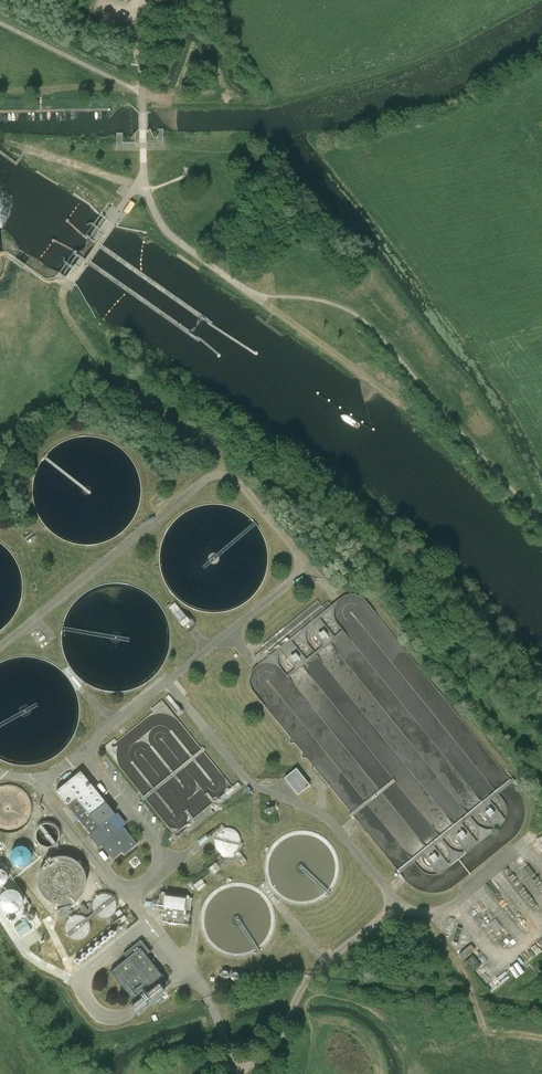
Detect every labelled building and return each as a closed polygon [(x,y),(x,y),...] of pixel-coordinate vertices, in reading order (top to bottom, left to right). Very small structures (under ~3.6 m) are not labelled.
[(284,777),(298,795),(310,785),(296,768),(284,777)] [(117,832),(107,820),(114,814),(80,772),(56,791),(91,834),(89,835),(99,847),(101,845),(112,859),(122,851),(124,854),(136,844),(123,827),(117,832)] [(6,833),(12,833),(18,831),(24,827),(28,822),(31,816),(32,810),(31,803),(29,797),(26,792),(21,788),(15,786),(9,785),(3,785),(0,786),(0,832),(6,833)] [(36,837),(37,841),(40,845),(44,847),(48,847),(53,846),(56,843),(58,839),(59,835),(58,831),(56,827),(53,824),(48,823),(44,824),(40,826),(37,829),(36,833),(36,837)] [(207,868),(213,875),(221,868),(229,861),(233,861),(237,858),(241,864),(245,864),(246,864),(246,860),(239,851),(242,848),(243,843),(240,842),(240,839),(239,835),(236,832),(233,829),(229,828),(226,828),(224,828),(221,824),(205,837),(207,839),(214,840),(214,843),(215,847),(221,856),(223,857),(227,858),(218,865),(216,862),(207,868)] [(29,856),(29,853),(28,850),(25,846),(23,845),(21,843),(18,843),(16,842),(11,843),(9,844),(7,846),(5,847),(3,850),(2,852),(2,855),(2,858),(3,860),(4,863),(6,865),(10,868),(12,869),(15,869),(17,869),(20,868),(25,865),(26,863),(28,861),(29,858),(29,856)] [(38,884),(40,890),(43,895),(48,899),(53,902),(60,904),(66,903),(72,901),(78,897),(82,892),(84,886),(85,880),(84,874),(82,868),(78,863),(73,859),(68,857),(62,856),(56,857),(50,859),(45,862),(41,867),(39,872),(38,878),(38,884)] [(23,899),(0,877),(0,910),(6,916),(23,899)] [(195,884),(195,882),(185,884),(187,891),(198,889),(197,884),(195,884)] [(92,908),(94,912),(97,915),(101,917),(106,917),(110,916),(113,913),(115,909),(116,905),(115,901),(112,897),(109,895),(105,894),(100,894),(97,896),(94,899),(92,904),(92,908)] [(164,895),(159,923),(188,927),(192,899),(164,895)] [(69,906),(57,908),(58,915),(70,913),(69,906)] [(66,928),(67,932),(70,936),(74,938),(78,939),(82,938),(86,935),(89,932),(90,927),(89,923),(87,919),(83,916),(79,915),(75,915),(71,917),(68,920),(66,924),(66,928)] [(92,954),(125,922),(119,916),(86,948),(92,954)] [(459,951),(464,957),(474,949),(469,943),(459,951)] [(163,976),(140,947),(109,971),(132,1001),(163,976)] [(473,955),(466,958),(472,970),(478,967),(473,955)]
